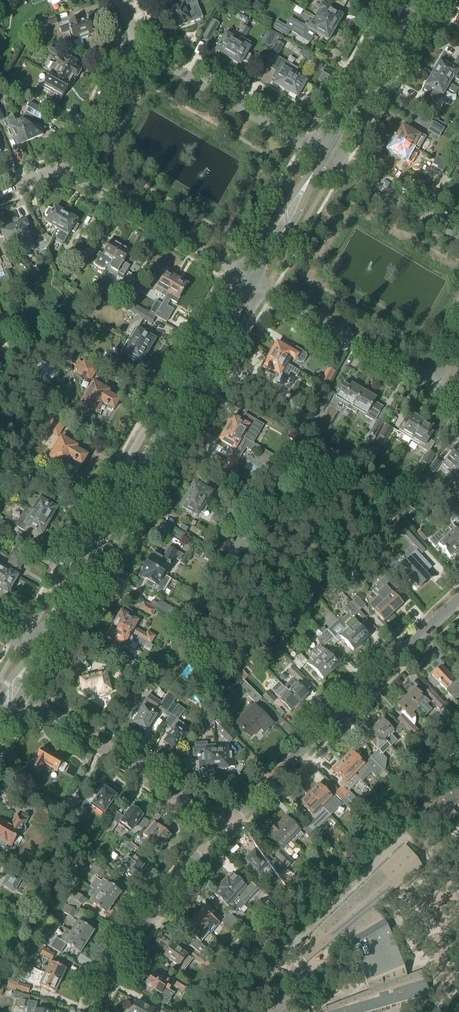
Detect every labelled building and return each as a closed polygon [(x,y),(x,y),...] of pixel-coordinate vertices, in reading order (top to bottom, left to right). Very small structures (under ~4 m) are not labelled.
[(176,29),(194,22),(192,17),(193,15),(191,11),(190,11),(189,7),(194,5),(196,1),(196,0),(180,0),(182,6),(167,11),(172,26),(175,25),(176,29)] [(315,8),(321,12),(317,19),(335,29),(341,17),(331,11),(333,7),(333,6),(324,1),(323,0),(319,0),(316,6),(315,8)] [(39,31),(57,24),(55,16),(37,23),(39,31)] [(78,18),(69,21),(60,24),(61,27),(59,28),(62,35),(70,32),(73,41),(77,40),(93,34),(92,34),(90,27),(92,26),(92,23),(90,22),(88,21),(87,20),(80,22),(78,18)] [(288,25),(286,28),(291,31),(290,32),(310,43),(312,39),(311,39),(314,33),(328,41),(335,29),(317,19),(315,18),(311,24),(307,22),(304,27),(291,19),(288,25)] [(209,41),(219,24),(212,20),(202,37),(209,41)] [(273,29),(273,30),(276,32),(287,38),(290,32),(291,31),(286,28),(280,25),(277,23),(273,29)] [(245,27),(241,35),(245,38),(250,30),(245,27)] [(219,37),(214,45),(217,47),(219,48),(217,51),(218,51),(218,53),(222,56),(223,55),(228,57),(237,42),(239,38),(228,31),(226,36),(225,35),(223,39),(219,37)] [(269,47),(275,36),(269,33),(263,44),(269,47)] [(237,42),(228,57),(233,60),(233,62),(237,65),(239,64),(241,62),(241,61),(244,62),(245,63),(246,62),(250,55),(246,53),(248,50),(251,45),(239,38),(237,42)] [(271,53),(267,60),(273,64),(277,58),(278,57),(279,55),(278,55),(283,45),(277,42),(273,49),(272,48),(270,52),(271,53)] [(48,52),(57,57),(60,51),(52,46),(48,52)] [(314,69),(318,61),(311,58),(313,55),(307,52),(304,58),(307,60),(305,64),(314,69)] [(432,75),(449,85),(449,84),(453,78),(453,77),(455,78),(458,80),(458,55),(455,62),(451,69),(450,69),(449,68),(444,65),(444,63),(440,61),(439,62),(437,64),(437,67),(432,75)] [(277,58),(271,69),(278,74),(279,72),(282,66),(285,62),(278,57),(277,58)] [(49,70),(48,71),(49,71),(50,72),(51,73),(65,80),(63,83),(69,86),(70,84),(71,85),(72,86),(73,84),(76,78),(77,79),(80,74),(80,72),(76,70),(73,69),(73,68),(74,67),(66,63),(60,59),(56,65),(53,63),(49,70)] [(272,85),(272,87),(276,89),(279,87),(285,91),(294,76),(294,75),(295,74),(289,70),(282,66),(279,72),(278,74),(272,83),(272,85)] [(43,91),(43,92),(50,96),(52,92),(62,98),(69,86),(63,83),(65,80),(51,73),(50,75),(43,87),(45,88),(43,91)] [(294,76),(285,91),(297,98),(299,94),(301,95),(304,95),(306,91),(305,89),(305,88),(304,87),(303,87),(306,82),(307,80),(301,77),(295,73),(295,74),(294,75),(294,76)] [(424,100),(421,106),(429,112),(437,99),(439,100),(446,89),(455,94),(458,90),(449,85),(432,75),(426,86),(427,86),(424,90),(427,92),(422,99),(424,100)] [(18,95),(22,87),(11,81),(9,84),(7,83),(5,88),(18,95)] [(29,103),(24,111),(40,120),(45,112),(29,103)] [(13,137),(17,146),(26,142),(22,131),(23,131),(19,122),(18,121),(16,117),(3,122),(10,138),(13,137)] [(427,131),(439,138),(446,126),(434,119),(427,131)] [(20,120),(18,121),(19,122),(23,131),(22,131),(26,142),(42,136),(43,133),(45,129),(38,125),(33,127),(20,120)] [(399,133),(395,133),(397,136),(396,139),(417,151),(418,152),(426,138),(423,137),(419,134),(419,135),(418,136),(414,134),(415,132),(406,127),(405,126),(403,127),(399,133)] [(396,139),(388,152),(388,157),(391,159),(397,155),(410,163),(417,151),(396,139)] [(439,164),(434,161),(432,164),(438,167),(437,169),(442,172),(448,162),(442,159),(439,164)] [(50,209),(45,217),(47,217),(49,218),(47,222),(46,223),(57,229),(57,230),(66,215),(61,212),(61,210),(57,208),(55,209),(55,208),(54,210),(53,211),(50,209)] [(51,239),(55,242),(57,240),(64,244),(68,236),(70,231),(71,231),(74,233),(76,230),(79,226),(78,225),(75,223),(76,221),(76,220),(75,218),(71,216),(69,217),(66,215),(57,230),(57,229),(51,239)] [(13,227),(12,227),(18,242),(23,254),(35,249),(31,241),(34,239),(31,233),(27,223),(26,221),(19,224),(17,223),(14,225),(13,227)] [(0,232),(0,239),(4,237),(9,251),(10,250),(14,249),(12,244),(18,242),(12,227),(10,228),(8,227),(5,228),(4,230),(0,232)] [(47,234),(40,236),(41,239),(45,248),(49,246),(51,244),(49,243),(51,239),(48,237),(47,235),(47,234)] [(41,239),(36,242),(40,252),(46,250),(45,248),(41,239)] [(108,268),(120,247),(113,243),(109,249),(109,248),(104,256),(99,253),(95,260),(94,263),(95,266),(101,270),(105,270),(107,268),(108,268)] [(75,245),(69,257),(75,260),(81,249),(75,245)] [(123,277),(130,266),(125,263),(127,259),(126,258),(130,252),(120,247),(108,268),(108,269),(107,271),(117,277),(118,274),(123,277)] [(79,273),(89,257),(81,252),(72,269),(79,273)] [(1,258),(5,267),(10,264),(7,256),(1,258)] [(165,273),(154,291),(165,298),(176,279),(171,276),(171,275),(168,273),(167,274),(165,273)] [(119,287),(130,293),(136,283),(127,279),(127,280),(124,279),(119,287)] [(159,309),(154,317),(165,324),(172,312),(165,308),(170,300),(176,304),(187,285),(186,285),(186,283),(183,281),(182,282),(176,279),(165,298),(159,309)] [(132,304),(135,298),(134,295),(130,293),(126,300),(132,304)] [(132,312),(135,307),(127,303),(124,308),(132,312)] [(126,333),(126,334),(130,336),(127,342),(147,353),(154,340),(148,337),(150,334),(147,332),(146,332),(142,330),(141,333),(137,331),(143,321),(147,314),(146,313),(136,307),(132,314),(136,317),(130,326),(126,333)] [(149,313),(148,314),(150,314),(154,317),(154,316),(158,309),(155,307),(153,308),(152,308),(149,313)] [(22,311),(15,314),(22,331),(30,328),(22,311)] [(127,342),(120,354),(140,365),(147,353),(127,342)] [(270,352),(270,353),(270,354),(270,355),(286,364),(290,358),(295,360),(300,363),(301,363),(303,363),(306,358),(305,354),(296,348),(292,349),(290,352),(282,347),(282,345),(279,343),(276,344),(274,348),(273,348),(272,348),(272,349),(271,349),(270,349),(270,350),(270,351),(270,352)] [(270,355),(263,367),(264,367),(264,368),(266,370),(268,369),(279,376),(274,383),(282,387),(286,380),(290,373),(297,377),(300,372),(286,364),(270,355)] [(121,362),(110,356),(106,362),(117,369),(121,362)] [(75,369),(73,372),(75,373),(76,373),(76,374),(75,375),(82,401),(80,404),(95,412),(98,414),(102,407),(103,405),(106,407),(113,411),(118,401),(106,394),(107,392),(93,383),(92,383),(89,381),(92,375),(96,369),(83,361),(79,367),(78,370),(77,369),(75,369)] [(326,387),(334,372),(327,369),(319,383),(326,387)] [(349,388),(340,384),(337,389),(341,391),(338,396),(343,399),(342,400),(349,404),(347,408),(351,411),(362,391),(351,385),(349,388)] [(327,389),(318,404),(325,408),(334,393),(327,389)] [(374,421),(382,407),(373,402),(375,399),(362,391),(351,411),(356,414),(359,409),(366,414),(365,416),(372,420),(374,421)] [(302,408),(294,423),(302,427),(310,413),(302,408)] [(233,417),(226,429),(244,439),(250,442),(250,443),(252,444),(264,425),(244,413),(239,421),(233,417)] [(43,430),(58,438),(66,423),(51,415),(43,430)] [(407,419),(398,433),(411,441),(423,421),(413,415),(410,421),(407,419)] [(383,423),(377,420),(369,434),(370,435),(366,442),(372,445),(376,437),(375,437),(383,423)] [(423,421),(411,441),(418,445),(422,447),(421,448),(427,452),(424,458),(421,462),(428,466),(435,455),(429,451),(434,443),(429,440),(432,434),(429,432),(432,427),(423,421)] [(386,440),(392,429),(386,425),(379,436),(375,441),(382,446),(385,440),(386,440)] [(300,432),(292,427),(286,437),(295,441),(300,432)] [(226,429),(219,441),(234,450),(232,454),(233,455),(232,457),(231,460),(230,459),(229,459),(222,470),(223,471),(233,477),(235,474),(240,465),(238,464),(237,463),(240,458),(246,448),(251,451),(254,446),(254,445),(252,444),(250,443),(250,442),(244,439),(226,429)] [(80,466),(86,456),(74,449),(75,447),(60,438),(48,459),(63,467),(69,458),(72,460),(71,461),(80,466)] [(443,465),(452,473),(455,470),(458,466),(458,447),(457,446),(453,451),(452,452),(453,453),(449,457),(443,465)] [(429,470),(425,474),(430,477),(433,473),(434,472),(441,463),(436,459),(429,468),(428,469),(429,470)] [(450,476),(458,484),(458,466),(455,470),(452,473),(450,476)] [(32,473),(28,480),(47,489),(50,484),(43,480),(43,478),(32,473)] [(189,493),(187,495),(204,504),(208,496),(209,495),(211,496),(214,491),(206,486),(204,490),(194,484),(192,487),(190,487),(188,491),(189,493)] [(29,510),(49,521),(56,509),(40,500),(42,496),(39,495),(38,497),(37,497),(34,496),(31,497),(29,499),(28,502),(29,505),(31,507),(29,510)] [(183,503),(181,507),(185,510),(184,511),(189,513),(191,515),(192,514),(193,514),(197,517),(200,512),(202,513),(203,514),(207,507),(204,504),(187,495),(186,497),(184,498),(182,501),(183,503)] [(458,522),(458,515),(451,507),(447,512),(458,523),(458,522)] [(49,521),(29,510),(29,511),(25,508),(18,520),(20,521),(17,527),(38,539),(41,534),(49,521)] [(215,511),(211,519),(218,523),(223,515),(215,511)] [(1,529),(9,533),(13,528),(12,527),(13,525),(0,517),(0,530),(1,529)] [(249,530),(231,520),(229,523),(247,533),(249,530)] [(442,533),(445,536),(458,551),(458,533),(452,525),(449,522),(445,526),(447,528),(442,533)] [(272,527),(266,523),(263,528),(268,532),(272,527)] [(417,534),(424,542),(429,537),(423,529),(417,534)] [(404,535),(408,539),(422,554),(427,549),(409,530),(404,535)] [(226,557),(229,558),(239,564),(252,542),(238,535),(226,557)] [(433,541),(439,547),(450,559),(454,555),(455,556),(458,553),(458,551),(445,536),(440,541),(437,538),(435,539),(433,541)] [(0,576),(0,589),(7,593),(16,577),(15,576),(17,573),(18,574),(19,573),(20,570),(19,569),(25,559),(23,558),(26,552),(17,547),(14,553),(4,570),(4,569),(0,576)] [(152,554),(146,565),(164,576),(174,558),(177,560),(179,561),(183,555),(177,552),(177,553),(169,548),(162,559),(152,554)] [(405,578),(406,578),(412,585),(414,583),(419,589),(429,580),(422,572),(425,570),(427,572),(431,568),(415,552),(408,558),(410,560),(401,568),(404,571),(403,572),(404,573),(405,573),(407,575),(405,578)] [(183,557),(180,562),(185,566),(188,560),(183,557)] [(208,570),(214,573),(217,566),(212,563),(208,570)] [(146,565),(139,577),(147,582),(147,583),(145,585),(157,592),(156,593),(162,596),(171,580),(164,576),(146,565)] [(380,599),(387,608),(393,614),(402,605),(392,594),(399,587),(387,574),(371,590),(378,598),(380,599)] [(365,606),(358,598),(357,597),(353,601),(361,610),(365,606)] [(369,607),(377,615),(384,622),(393,614),(387,608),(380,599),(378,598),(369,607)] [(176,620),(180,613),(160,601),(155,608),(176,620)] [(152,617),(156,610),(143,602),(139,610),(152,617)] [(341,616),(338,620),(345,627),(361,644),(369,637),(360,628),(363,625),(360,622),(365,618),(351,603),(348,605),(344,606),(343,610),(347,614),(343,618),(341,616)] [(118,617),(114,624),(132,634),(133,634),(138,637),(146,641),(151,644),(155,637),(147,632),(146,634),(134,628),(137,622),(139,618),(140,617),(125,608),(121,613),(121,612),(120,614),(118,613),(117,616),(118,617)] [(323,634),(330,641),(334,646),(341,639),(353,652),(361,644),(345,627),(338,620),(326,630),(323,634)] [(114,624),(107,637),(113,640),(114,639),(129,648),(133,641),(142,647),(146,641),(138,637),(133,634),(132,634),(114,624)] [(319,645),(311,653),(314,656),(331,673),(339,666),(322,648),(326,645),(329,642),(330,641),(323,634),(322,634),(318,638),(319,638),(323,642),(319,645)] [(132,674),(139,663),(124,654),(118,666),(132,674)] [(293,663),(300,670),(304,666),(301,664),(305,660),(300,654),(295,659),(296,659),(293,663)] [(314,656),(306,664),(323,681),(331,673),(314,656)] [(294,678),(284,688),(299,703),(307,695),(305,692),(307,690),(301,685),(299,687),(298,686),(305,678),(293,666),(288,672),(294,678)] [(112,678),(123,684),(129,674),(129,673),(119,667),(112,678)] [(457,697),(458,695),(458,679),(455,683),(441,668),(439,670),(437,670),(434,673),(434,674),(431,676),(432,677),(428,681),(435,689),(439,684),(451,698),(454,700),(457,697)] [(98,693),(99,692),(100,696),(113,693),(107,673),(106,673),(102,674),(94,676),(94,675),(79,679),(80,683),(82,692),(89,690),(96,688),(97,691),(98,693)] [(271,691),(278,698),(280,701),(291,712),(299,703),(284,688),(279,683),(271,691)] [(256,704),(262,699),(248,685),(244,690),(243,691),(256,704)] [(407,697),(406,698),(417,709),(425,717),(435,707),(439,711),(445,705),(429,688),(424,693),(423,692),(420,694),(415,689),(411,693),(409,693),(407,695),(407,697)] [(262,697),(270,705),(276,700),(265,689),(261,692),(264,695),(262,697)] [(146,731),(159,712),(161,709),(167,713),(174,703),(178,695),(170,690),(161,703),(149,694),(144,702),(145,702),(144,702),(139,710),(137,713),(139,715),(134,723),(141,728),(146,731)] [(404,713),(397,721),(400,724),(404,728),(412,736),(418,731),(414,726),(415,725),(415,724),(415,723),(415,722),(415,721),(415,720),(415,719),(415,718),(415,717),(412,714),(417,709),(406,698),(404,698),(402,700),(402,702),(397,706),(402,712),(404,713)] [(170,715),(163,725),(172,731),(164,743),(171,747),(175,750),(175,749),(186,735),(185,735),(179,730),(181,728),(184,725),(178,720),(185,710),(178,705),(171,715),(171,716),(170,715)] [(264,732),(273,724),(254,706),(242,718),(244,720),(238,725),(250,738),(260,728),(264,732)] [(210,717),(204,713),(200,718),(206,722),(210,717)] [(216,730),(229,744),(236,738),(218,719),(215,722),(220,727),(216,730)] [(382,720),(373,729),(382,739),(383,740),(391,747),(397,742),(391,736),(394,733),(382,720)] [(400,724),(395,729),(399,733),(404,728),(400,724)] [(373,729),(364,737),(373,746),(378,751),(376,752),(374,754),(371,757),(371,758),(370,759),(383,771),(387,775),(387,776),(389,774),(385,769),(386,760),(382,755),(391,747),(383,740),(382,739),(373,729)] [(194,748),(193,748),(193,757),(197,757),(198,757),(198,758),(199,762),(197,762),(194,762),(195,767),(195,771),(216,769),(216,758),(215,751),(215,746),(206,747),(206,744),(194,744),(194,748)] [(366,745),(363,745),(360,747),(368,755),(371,753),(368,748),(367,747),(367,746),(366,746),(366,745)] [(224,750),(215,751),(216,758),(216,769),(234,768),(233,758),(233,755),(234,754),(234,751),(229,747),(224,747),(224,750)] [(62,762),(41,751),(37,758),(36,760),(30,770),(37,774),(38,773),(39,773),(39,772),(40,772),(42,769),(48,773),(51,768),(57,771),(62,762)] [(92,757),(85,753),(83,758),(90,762),(92,757)] [(345,758),(341,762),(354,775),(361,783),(370,774),(374,778),(375,779),(379,776),(383,780),(387,776),(387,775),(383,771),(370,759),(363,766),(361,764),(355,758),(350,753),(349,755),(345,758)] [(337,764),(332,770),(333,771),(332,772),(342,782),(342,783),(339,786),(341,787),(337,791),(347,800),(351,797),(347,793),(359,781),(361,783),(354,775),(341,762),(338,766),(337,765),(337,764)] [(309,795),(324,811),(330,816),(341,805),(332,796),(330,798),(318,786),(309,795)] [(93,805),(91,807),(102,815),(115,797),(113,796),(113,794),(109,791),(107,792),(104,789),(103,790),(93,805)] [(337,791),(334,795),(343,804),(347,800),(337,791)] [(318,828),(330,816),(324,811),(309,795),(305,798),(304,797),(299,802),(300,803),(299,804),(309,814),(302,821),(314,833),(319,828),(318,828)] [(76,815),(80,807),(78,806),(79,806),(68,800),(60,813),(73,820),(76,815)] [(80,807),(76,815),(80,818),(84,813),(90,804),(86,801),(81,807),(80,807)] [(51,815),(38,808),(31,821),(44,828),(51,815)] [(115,813),(105,827),(105,828),(111,832),(115,827),(117,824),(119,825),(124,829),(125,828),(130,831),(134,827),(142,816),(140,815),(140,813),(137,811),(135,812),(131,808),(126,816),(123,819),(115,813)] [(23,825),(25,821),(16,816),(11,826),(0,820),(0,847),(3,849),(6,844),(11,847),(19,832),(21,833),(22,833),(23,833),(25,832),(26,830),(26,828),(25,827),(24,826),(23,825)] [(139,827),(144,830),(150,822),(144,819),(139,827)] [(300,833),(285,819),(282,822),(281,821),(275,827),(290,840),(294,844),(298,839),(299,840),(304,836),(305,835),(310,840),(314,836),(305,827),(300,833)] [(153,823),(142,836),(149,841),(146,844),(148,845),(147,846),(146,847),(146,848),(146,849),(146,850),(146,851),(147,851),(147,852),(148,852),(148,853),(149,853),(150,853),(151,853),(152,853),(152,852),(153,852),(154,851),(156,852),(169,837),(153,823)] [(283,851),(277,857),(276,858),(284,867),(290,861),(287,858),(289,856),(289,857),(291,857),(292,856),(293,854),(293,853),(293,852),(298,847),(294,844),(290,840),(275,827),(270,832),(271,834),(268,837),(283,851)] [(131,853),(135,849),(127,842),(123,847),(131,853)] [(249,864),(245,869),(247,871),(253,876),(261,884),(270,875),(275,870),(269,864),(269,865),(255,852),(252,855),(249,855),(246,857),(246,860),(245,861),(249,864)] [(122,877),(126,872),(133,878),(135,877),(139,871),(143,867),(128,854),(120,864),(118,864),(114,868),(115,871),(114,871),(122,877)] [(289,873),(277,861),(272,865),(279,871),(277,873),(283,879),(289,873)] [(90,871),(100,878),(104,873),(94,866),(90,871)] [(318,930),(329,944),(341,934),(352,948),(369,991),(341,1002),(344,1011),(385,1011),(431,996),(421,971),(407,976),(388,927),(372,908),(396,889),(380,870),(318,930)] [(2,885),(14,892),(22,880),(9,872),(2,885)] [(222,884),(238,899),(243,893),(244,894),(248,890),(232,876),(228,880),(227,879),(222,884)] [(100,879),(92,890),(96,892),(97,893),(98,894),(113,904),(114,902),(115,903),(118,899),(117,898),(120,893),(106,883),(104,882),(100,879)] [(237,900),(238,899),(222,884),(217,890),(218,891),(214,895),(234,914),(238,910),(239,911),(244,906),(237,900)] [(24,894),(35,900),(40,891),(29,885),(24,894)] [(92,897),(88,902),(90,904),(105,914),(113,904),(98,894),(97,893),(96,892),(92,890),(89,895),(92,897)] [(68,902),(79,909),(81,906),(86,900),(75,892),(75,893),(73,892),(71,896),(70,895),(67,900),(69,902),(68,902)] [(283,894),(278,900),(281,903),(287,898),(283,894)] [(266,906),(274,914),(279,909),(272,901),(266,906)] [(77,911),(79,909),(68,902),(66,905),(64,904),(60,911),(73,919),(77,912),(77,911)] [(192,916),(192,917),(192,918),(192,919),(193,919),(193,920),(194,920),(193,920),(209,933),(213,928),(215,929),(219,925),(202,911),(198,914),(197,914),(196,913),(195,913),(194,914),(193,914),(193,915),(192,915),(192,916)] [(224,918),(231,925),(236,920),(228,913),(224,918)] [(234,927),(231,925),(224,918),(220,923),(230,932),(234,927)] [(184,933),(184,934),(185,935),(185,936),(186,936),(187,936),(188,936),(189,936),(190,936),(190,935),(195,939),(200,943),(209,933),(193,920),(185,930),(185,931),(184,932),(184,933)] [(75,927),(71,933),(86,943),(87,942),(88,942),(91,938),(90,938),(94,932),(77,921),(74,926),(75,927)] [(26,934),(30,928),(23,924),(19,930),(26,934)] [(56,938),(50,948),(60,954),(66,945),(80,954),(86,943),(71,933),(66,930),(64,934),(60,941),(56,938)] [(34,942),(24,936),(19,945),(30,951),(34,942)] [(195,939),(189,946),(207,959),(211,954),(201,945),(200,943),(195,939)] [(165,955),(164,957),(172,963),(177,967),(175,969),(182,974),(193,959),(190,957),(189,958),(177,949),(172,946),(169,950),(167,950),(164,953),(165,955)] [(51,960),(55,954),(44,947),(39,956),(43,958),(44,956),(51,960)] [(194,952),(190,957),(193,959),(203,966),(206,962),(194,952)] [(66,970),(50,963),(48,968),(44,966),(40,973),(45,975),(44,975),(60,982),(66,970)] [(218,968),(213,974),(219,978),(223,973),(218,968)] [(55,994),(60,982),(44,975),(45,975),(40,973),(34,969),(27,983),(31,984),(31,985),(34,987),(35,986),(39,988),(40,987),(55,994)] [(146,984),(145,985),(160,995),(157,1000),(166,1006),(174,994),(169,991),(172,986),(153,973),(149,979),(148,979),(146,982),(146,984)] [(293,993),(300,996),(308,978),(301,975),(293,993)] [(179,980),(174,987),(185,993),(189,987),(179,980)] [(15,991),(18,983),(9,981),(7,988),(15,991)] [(28,993),(30,987),(18,983),(16,990),(28,993)] [(17,1000),(16,1007),(27,1009),(28,1009),(30,1002),(17,1000)] [(26,1011),(46,1011),(40,1011),(35,1010),(36,1003),(30,1002),(28,1009),(27,1009),(26,1011)] [(136,1003),(133,1009),(131,1008),(129,1011),(155,1011),(136,1003)]
